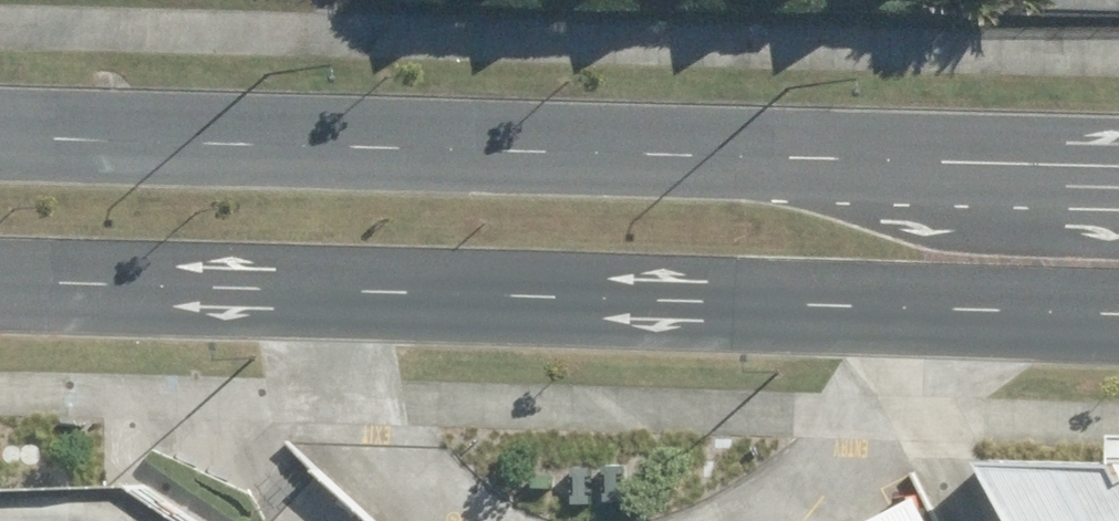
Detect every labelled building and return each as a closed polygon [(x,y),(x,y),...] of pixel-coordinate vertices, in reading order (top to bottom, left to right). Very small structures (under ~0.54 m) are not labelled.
[(1028,520),(1118,520),(1118,458),(992,456),(1028,520)] [(141,476),(0,479),(0,520),(217,520),(141,476)] [(930,487),(863,520),(947,520),(930,487)]
